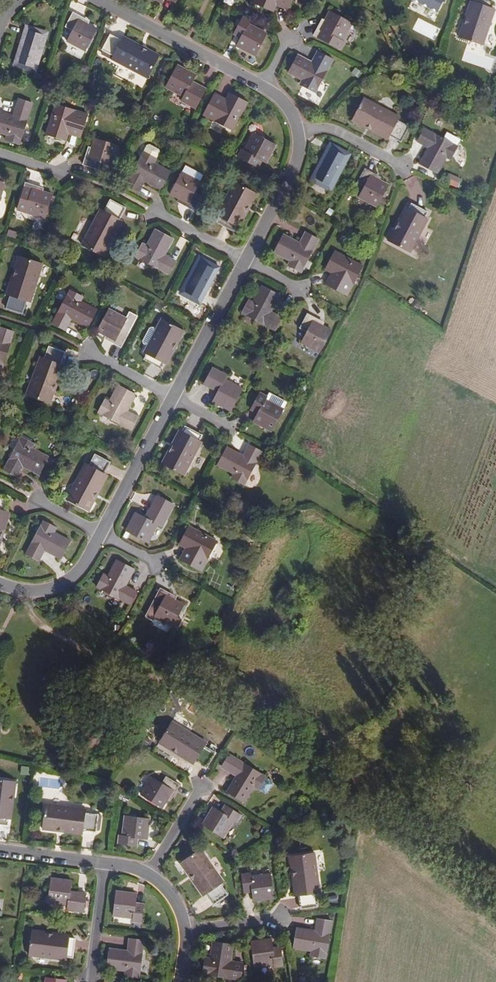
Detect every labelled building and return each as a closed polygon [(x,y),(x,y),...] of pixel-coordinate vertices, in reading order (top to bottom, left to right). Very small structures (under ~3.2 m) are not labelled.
[(254,1),(273,10),(278,0),(255,0),(254,1)] [(413,0),(438,12),(444,0),(414,0),(413,0)] [(494,2),(487,0),(475,0),(467,26),(464,25),(460,37),(484,45),(495,9),(492,8),(494,2)] [(344,41),(353,23),(331,11),(322,29),(319,28),(315,35),(329,42),(333,36),(344,41)] [(87,53),(98,31),(80,22),(81,19),(74,16),(67,29),(74,33),(69,44),(87,53)] [(256,54),(268,32),(250,23),(252,20),(245,16),(238,29),(245,33),(238,44),(256,54)] [(35,70),(47,34),(28,28),(16,64),(35,70)] [(148,79),(159,57),(147,51),(146,53),(122,41),(121,42),(110,36),(102,51),(113,57),(112,61),(148,79)] [(317,93),(334,60),(321,53),(316,63),(299,55),(290,73),(306,82),(304,86),(317,93)] [(190,86),(194,76),(177,66),(165,88),(183,98),(181,102),(195,109),(203,93),(190,86)] [(232,131),(247,103),(229,94),(223,104),(212,98),(203,115),(232,131)] [(400,117),(364,98),(352,120),(364,126),(365,124),(389,137),(390,136),(401,142),(409,127),(398,121),(400,117)] [(34,104),(20,100),(14,116),(0,112),(0,133),(8,136),(7,141),(21,146),(34,104)] [(82,134),(88,115),(57,106),(47,135),(67,141),(71,130),(82,134)] [(450,159),(457,146),(424,129),(417,141),(428,147),(420,164),(437,173),(446,157),(450,159)] [(266,162),(276,144),(254,132),(245,150),(242,148),(238,155),(251,162),(254,155),(266,162)] [(112,166),(119,147),(96,139),(89,158),(86,157),(84,164),(98,170),(101,162),(112,166)] [(147,146),(144,152),(155,158),(158,152),(158,149),(149,145),(147,146)] [(330,188),(349,154),(331,145),(313,179),(330,188)] [(155,158),(144,152),(143,151),(125,184),(139,191),(144,180),(161,189),(170,171),(154,162),(156,158),(155,158)] [(186,166),(182,172),(198,181),(202,175),(186,166)] [(378,206),(389,185),(372,176),(373,173),(366,168),(358,182),(366,186),(359,197),(378,206)] [(198,181),(182,172),(170,193),(188,203),(187,206),(194,210),(201,195),(194,192),(199,181),(198,181)] [(249,204),(256,192),(233,181),(216,214),(218,216),(216,221),(232,230),(247,203),(249,204)] [(44,219),(52,195),(33,189),(34,185),(26,183),(21,199),(29,201),(25,212),(44,219)] [(120,218),(126,207),(111,199),(105,211),(102,209),(83,245),(106,256),(112,244),(109,243),(121,219),(120,218)] [(410,253),(427,220),(425,219),(428,213),(411,204),(397,231),(394,230),(388,242),(410,253)] [(164,254),(173,238),(155,229),(146,245),(142,243),(135,255),(168,273),(175,260),(164,254)] [(302,272),(319,239),(307,233),(301,243),(284,235),(275,252),(292,261),(289,266),(302,272)] [(348,296),(363,267),(336,252),(326,270),(337,275),(331,286),(348,296)] [(32,300),(45,262),(21,255),(16,267),(19,269),(11,294),(12,294),(8,306),(24,311),(28,299),(32,300)] [(199,301),(217,267),(198,257),(180,291),(199,301)] [(272,311),(280,295),(263,286),(254,302),(250,299),(243,312),(276,330),(283,317),(272,311)] [(81,300),(83,295),(70,288),(53,322),(66,328),(71,318),(88,326),(97,308),(81,300)] [(120,346),(136,317),(129,313),(126,319),(108,309),(97,330),(115,340),(113,343),(120,346)] [(321,351),(332,329),(315,320),(316,317),(309,313),(302,327),(308,330),(303,341),(321,351)] [(177,342),(183,330),(161,318),(143,352),(145,353),(143,358),(160,367),(174,341),(177,342)] [(14,331),(1,327),(0,329),(0,366),(3,367),(14,331)] [(60,362),(65,351),(49,344),(44,357),(40,355),(25,393),(48,402),(54,389),(50,388),(61,364),(60,362)] [(232,410),(243,389),(225,379),(227,375),(214,368),(205,384),(219,391),(214,401),(232,410)] [(126,410),(135,393),(117,384),(108,401),(104,398),(97,411),(131,428),(137,416),(126,410)] [(273,431),(284,409),(266,400),(268,396),(261,393),(254,405),(261,409),(255,421),(273,431)] [(185,474),(203,441),(200,440),(203,434),(187,425),(173,451),(170,450),(163,463),(185,474)] [(39,474),(48,457),(32,448),(34,444),(21,437),(4,470),(16,477),(22,466),(39,474)] [(246,483),(263,450),(250,444),(244,455),(228,446),(219,464),(235,472),(233,477),(246,483)] [(103,472),(109,461),(94,453),(88,464),(85,462),(66,498),(88,510),(94,498),(92,497),(104,473),(103,472)] [(10,497),(0,494),(0,534),(8,510),(7,509),(10,497)] [(163,528),(175,505),(159,497),(148,519),(138,514),(128,531),(149,543),(159,525),(163,528)] [(63,557),(72,539),(56,531),(58,526),(45,519),(27,553),(40,559),(46,548),(63,557)] [(203,571),(218,541),(191,526),(181,544),(192,550),(186,561),(203,571)] [(126,586),(135,569),(118,560),(109,576),(104,574),(97,587),(130,604),(137,592),(126,586)] [(173,626),(185,603),(168,594),(169,592),(161,588),(148,614),(154,618),(156,616),(173,626)] [(173,747),(196,760),(207,766),(216,752),(205,745),(207,742),(173,721),(159,743),(171,750),(173,747)] [(194,764),(196,760),(173,747),(171,750),(194,764)] [(265,777),(230,755),(222,768),(237,776),(227,792),(244,802),(254,787),(258,789),(265,777)] [(141,794),(162,807),(167,799),(169,801),(179,784),(165,776),(161,782),(152,776),(141,794)] [(15,795),(16,781),(0,779),(0,823),(7,824),(8,817),(11,794),(15,795)] [(57,826),(84,829),(84,828),(96,830),(98,813),(86,811),(86,807),(46,803),(43,828),(56,830),(57,826)] [(225,814),(213,808),(203,825),(223,838),(234,820),(238,822),(241,815),(229,808),(225,814)] [(150,817),(126,814),(124,835),(120,835),(119,842),(133,843),(134,836),(147,838),(150,817)] [(193,873),(207,895),(209,894),(216,905),(230,895),(223,884),(226,882),(203,849),(182,864),(190,875),(193,873)] [(295,868),(299,895),(301,894),(302,908),(319,905),(318,892),(321,892),(315,851),(290,855),(292,869),(295,868)] [(248,872),(242,873),(244,888),(252,887),(253,900),(274,897),(271,873),(249,876),(248,872)] [(205,896),(207,895),(193,873),(190,875),(205,896)] [(73,879),(52,877),(49,901),(69,903),(69,908),(85,910),(87,892),(71,890),(73,879)] [(138,893),(117,890),(114,914),(135,916),(134,920),(142,921),(143,906),(136,905),(138,893)] [(314,930),(296,927),(293,948),(311,951),(310,955),(325,958),(332,920),(317,917),(314,930)] [(76,939),(70,938),(45,934),(46,931),(33,929),(30,954),(67,959),(68,956),(74,957),(76,939)] [(272,937),(251,940),(255,964),(275,961),(276,965),(283,964),(281,950),(274,950),(272,937)] [(128,950),(110,947),(107,968),(126,970),(125,976),(140,977),(144,939),(130,938),(128,950)] [(205,958),(203,973),(241,978),(243,964),(230,962),(233,944),(213,941),(210,959),(205,958)]
